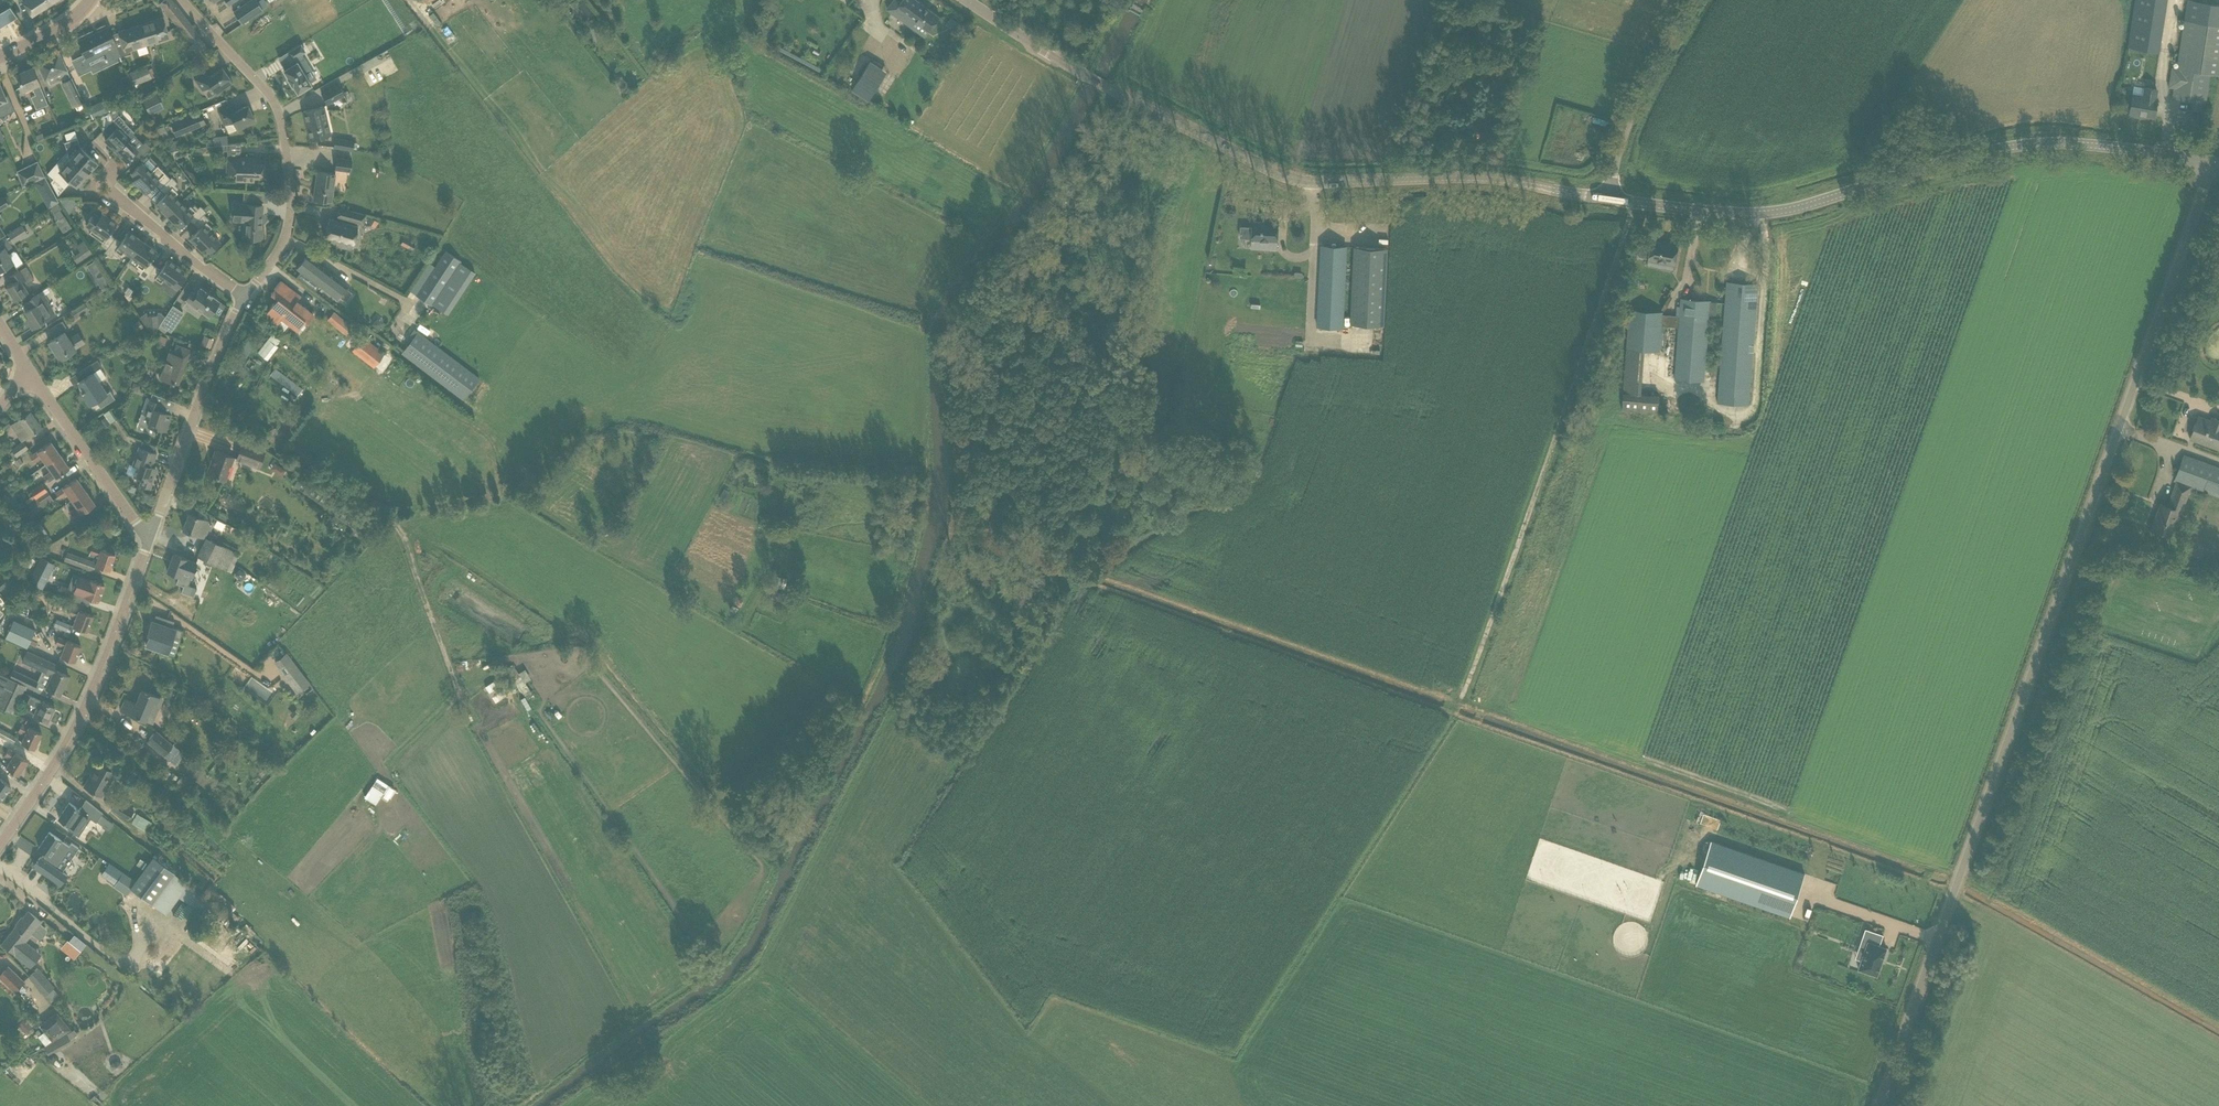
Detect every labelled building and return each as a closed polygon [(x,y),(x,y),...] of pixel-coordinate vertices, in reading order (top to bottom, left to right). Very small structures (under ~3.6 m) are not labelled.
[(17,17),(7,0),(0,0),(0,27),(17,17)] [(60,0),(22,0),(33,18),(60,0)] [(234,12),(241,23),(262,9),(257,0),(251,0),(234,12)] [(940,17),(917,0),(902,0),(901,2),(898,0),(894,0),(887,9),(909,25),(914,20),(929,31),(940,17)] [(2164,0),(2134,0),(2127,47),(2156,51),(2164,0)] [(2187,2),(2177,68),(2171,67),(2168,87),(2174,88),(2172,98),(2205,103),(2209,73),(2218,75),(2218,7),(2187,2)] [(163,17),(140,24),(147,45),(169,38),(163,17)] [(125,52),(147,45),(140,24),(118,31),(125,52)] [(85,56),(73,62),(77,71),(90,65),(88,61),(104,54),(106,57),(104,58),(106,60),(107,60),(108,61),(119,56),(120,56),(115,43),(111,35),(108,27),(78,41),(84,53),(85,56)] [(294,63),(283,70),(287,77),(286,78),(291,86),(292,85),(296,92),(301,89),(302,91),(308,87),(307,86),(309,85),(302,72),(309,68),(300,54),(304,52),(300,44),(287,52),(291,59),(292,59),(294,63)] [(58,51),(37,61),(45,78),(59,71),(63,79),(70,76),(58,51)] [(871,61),(852,90),(868,101),(887,71),(871,61)] [(47,104),(32,67),(17,74),(23,89),(31,86),(35,95),(31,96),(36,109),(47,104)] [(128,74),(133,85),(155,75),(152,67),(148,69),(148,68),(136,73),(135,71),(128,74)] [(210,84),(216,93),(232,82),(222,67),(209,76),(206,70),(194,78),(202,89),(210,84)] [(622,76),(618,80),(628,91),(634,86),(629,80),(627,82),(622,76)] [(82,100),(71,78),(62,82),(73,105),(82,100)] [(348,100),(340,84),(322,93),(327,103),(338,97),(339,100),(342,101),(345,101),(348,100)] [(5,112),(6,114),(13,110),(7,95),(5,96),(0,85),(0,114),(5,112)] [(2142,95),(2133,93),(2129,112),(2154,116),(2158,88),(2143,85),(2142,95)] [(151,114),(165,107),(159,93),(144,100),(151,114)] [(93,118),(109,111),(104,100),(88,107),(93,118)] [(231,105),(219,111),(229,133),(255,121),(248,105),(234,112),(231,105)] [(310,139),(331,134),(325,106),(303,111),(310,139)] [(116,150),(128,138),(134,132),(124,121),(124,120),(118,114),(113,120),(110,111),(97,117),(103,130),(104,129),(109,134),(105,139),(116,150)] [(201,112),(171,124),(176,136),(206,124),(201,112)] [(70,158),(87,173),(89,170),(97,161),(80,146),(77,137),(64,142),(70,158)] [(151,147),(145,141),(143,143),(141,141),(136,146),(128,138),(116,150),(126,161),(135,152),(140,158),(151,147)] [(353,151),(354,142),(335,138),(333,148),(353,151)] [(256,163),(256,157),(227,156),(227,172),(235,172),(235,180),(254,181),(254,177),(264,177),(264,164),(256,163)] [(336,157),(335,169),(350,172),(352,159),(336,157)] [(84,176),(87,173),(70,158),(60,169),(55,165),(48,173),(64,188),(71,180),(76,185),(84,176)] [(22,186),(45,176),(37,160),(17,170),(22,186)] [(170,178),(157,165),(150,172),(141,163),(132,172),(136,177),(133,180),(134,181),(138,186),(139,185),(145,192),(154,183),(160,189),(170,178)] [(317,171),(313,199),(331,202),(335,173),(317,171)] [(181,201),(175,195),(178,192),(176,190),(178,188),(175,185),(177,182),(172,176),(170,178),(160,189),(165,194),(156,203),(163,209),(162,210),(167,215),(181,201)] [(55,201),(43,177),(36,181),(49,205),(55,201)] [(3,197),(0,199),(0,210),(8,205),(3,197)] [(204,213),(206,211),(200,205),(198,208),(194,204),(192,207),(190,205),(187,208),(181,201),(167,215),(172,220),(173,220),(179,227),(188,218),(194,223),(203,213),(204,213)] [(261,214),(262,204),(247,203),(246,204),(234,203),(233,220),(245,221),(244,237),(261,238),(263,214),(261,214)] [(366,214),(352,210),(350,221),(363,224),(366,214)] [(105,252),(115,237),(109,233),(116,223),(108,217),(103,213),(103,214),(102,213),(99,217),(94,213),(86,224),(92,228),(89,232),(102,241),(100,244),(106,249),(104,251),(105,252)] [(219,242),(208,230),(211,227),(207,222),(209,219),(204,213),(203,213),(194,223),(199,228),(190,237),(197,244),(196,244),(201,249),(201,248),(202,249),(205,246),(210,251),(219,242)] [(330,243),(351,249),(357,226),(329,218),(324,237),(331,239),(330,243)] [(1266,248),(1277,249),(1278,221),(1267,220),(1267,222),(1253,221),(1252,227),(1241,227),(1240,238),(1267,240),(1266,248)] [(13,242),(27,233),(22,225),(8,234),(13,242)] [(132,256),(142,241),(136,236),(136,237),(128,231),(121,242),(115,237),(105,252),(111,256),(113,253),(117,256),(119,253),(122,255),(124,250),(132,256)] [(13,262),(16,267),(23,262),(16,252),(13,251),(8,254),(4,248),(9,244),(5,238),(0,241),(0,270),(13,262)] [(412,242),(404,238),(400,245),(413,251),(415,245),(411,243),(412,242)] [(81,250),(74,255),(78,261),(93,252),(85,239),(77,244),(81,250)] [(142,241),(132,256),(139,261),(136,265),(138,266),(136,270),(140,272),(138,275),(145,280),(147,277),(154,265),(148,261),(155,251),(148,245),(142,241)] [(1317,326),(1342,327),(1346,246),(1321,245),(1317,326)] [(1384,325),(1388,248),(1355,247),(1352,324),(1384,325)] [(418,292),(416,296),(431,306),(432,304),(448,314),(476,272),(461,262),(462,261),(446,251),(428,277),(418,292)] [(346,284),(307,255),(297,268),(301,271),(297,276),(315,290),(319,285),(336,298),(346,284)] [(185,276),(179,273),(182,269),(181,268),(176,264),(175,265),(168,259),(160,270),(154,265),(147,277),(153,281),(158,274),(177,287),(185,276)] [(102,289),(110,284),(95,260),(87,265),(102,289)] [(6,286),(15,299),(28,291),(24,285),(34,279),(26,266),(9,276),(12,282),(6,286)] [(300,296),(280,281),(271,293),(278,299),(275,303),(274,302),(264,315),(276,324),(281,316),(297,328),(304,319),(307,321),(313,314),(296,301),(300,296)] [(1749,405),(1758,284),(1726,282),(1718,403),(1749,405)] [(216,305),(219,301),(200,287),(196,293),(192,290),(186,299),(209,315),(212,311),(213,312),(217,306),(216,305)] [(28,309),(26,310),(31,319),(29,321),(32,327),(50,315),(43,303),(47,300),(42,291),(24,302),(28,309)] [(1675,379),(1704,381),(1709,315),(1715,315),(1716,302),(1709,301),(1681,298),(1679,316),(1662,314),(1662,312),(1630,310),(1629,321),(1628,336),(1627,348),(1659,351),(1661,326),(1679,327),(1678,344),(1675,379)] [(171,332),(184,312),(173,305),(165,316),(160,324),(171,332)] [(160,324),(165,316),(158,311),(156,314),(148,315),(146,312),(139,316),(149,330),(158,326),(160,324)] [(334,311),(327,319),(350,339),(357,331),(334,311)] [(55,336),(49,341),(60,358),(69,352),(75,348),(85,342),(79,332),(69,339),(62,329),(66,326),(62,320),(59,322),(50,328),(55,336)] [(139,320),(132,324),(136,331),(143,327),(139,320)] [(478,379),(413,330),(411,334),(414,336),(400,354),(462,401),(478,379)] [(245,345),(254,349),(259,338),(250,334),(245,345)] [(384,355),(377,350),(362,338),(352,351),(374,368),(384,355)] [(188,358),(191,350),(176,344),(173,352),(170,351),(160,378),(178,384),(183,370),(178,369),(183,357),(188,358)] [(98,382),(106,377),(100,367),(101,366),(97,359),(80,371),(84,377),(79,381),(84,388),(81,390),(90,403),(95,400),(100,407),(115,398),(110,390),(106,393),(98,382)] [(276,367),(270,374),(298,395),(304,387),(276,367)] [(1622,410),(1657,413),(1658,395),(1623,392),(1622,410)] [(159,410),(161,403),(150,399),(144,414),(150,416),(147,424),(166,430),(171,414),(159,410)] [(97,418),(104,427),(117,418),(110,409),(97,418)] [(30,411),(11,424),(10,422),(4,426),(7,431),(13,427),(22,440),(30,434),(41,427),(30,411)] [(2190,438),(2218,448),(2218,424),(2197,416),(2190,438)] [(24,441),(12,449),(13,451),(11,453),(14,457),(16,456),(28,448),(24,441)] [(42,456),(47,463),(60,454),(51,441),(38,450),(30,456),(34,462),(42,456)] [(242,443),(237,458),(258,466),(264,451),(242,443)] [(156,453),(139,446),(132,465),(136,466),(133,475),(142,478),(139,484),(150,488),(157,468),(151,466),(153,461),(156,453)] [(213,460),(209,473),(224,478),(233,456),(216,450),(212,460),(213,460)] [(69,467),(60,454),(47,463),(51,470),(44,476),(48,481),(55,476),(55,477),(69,467)] [(2218,496),(2218,467),(2184,454),(2175,480),(2177,481),(2168,506),(2161,503),(2152,528),(2171,534),(2180,510),(2182,511),(2190,488),(2196,490),(2197,488),(2218,496)] [(63,487),(56,492),(60,498),(63,496),(67,492),(72,499),(85,490),(76,477),(67,484),(63,486),(63,487)] [(35,498),(47,490),(42,483),(31,491),(35,498)] [(54,500),(47,490),(35,498),(27,504),(34,514),(54,500)] [(77,506),(69,512),(74,518),(81,512),(81,513),(85,510),(95,503),(85,490),(72,499),(77,506)] [(202,519),(202,518),(189,513),(183,529),(204,537),(208,527),(212,528),(214,523),(202,519)] [(26,532),(19,541),(31,549),(37,541),(26,532)] [(206,538),(202,547),(232,561),(232,560),(236,561),(239,554),(206,538)] [(27,555),(12,543),(5,550),(21,563),(27,555)] [(115,554),(92,546),(89,555),(98,558),(96,565),(109,570),(115,554)] [(227,570),(232,561),(202,547),(198,555),(227,570)] [(82,568),(85,559),(67,552),(64,560),(82,568)] [(174,553),(167,571),(179,575),(176,583),(184,585),(181,591),(193,596),(196,588),(188,585),(196,562),(186,559),(186,558),(174,553)] [(41,557),(29,580),(42,586),(53,564),(41,557)] [(239,569),(235,575),(241,579),(246,574),(239,569)] [(17,582),(10,575),(0,586),(0,587),(6,593),(17,582)] [(75,589),(74,591),(75,591),(80,593),(84,594),(84,595),(90,598),(98,601),(104,584),(90,579),(88,579),(79,576),(75,589)] [(59,591),(59,592),(73,597),(73,598),(74,596),(75,591),(74,591),(75,589),(73,589),(61,585),(59,591)] [(8,604),(1,601),(0,604),(0,623),(8,604)] [(86,631),(93,615),(80,610),(79,610),(70,607),(68,613),(77,616),(73,626),(86,631)] [(13,619),(5,637),(26,647),(34,629),(13,619)] [(67,630),(69,624),(57,619),(54,625),(67,630)] [(168,653),(173,636),(180,639),(183,630),(171,626),(151,619),(148,627),(150,628),(148,633),(150,633),(146,645),(166,652),(168,653)] [(74,661),(81,645),(68,640),(68,641),(58,637),(56,643),(65,647),(61,656),(74,661)] [(57,665),(27,651),(22,661),(52,675),(46,688),(60,694),(69,676),(55,669),(57,665)] [(280,667),(278,668),(297,694),(311,683),(291,658),(290,659),(280,667)] [(10,677),(34,689),(38,681),(14,669),(10,677)] [(10,677),(0,672),(0,707),(13,713),(24,689),(31,692),(33,689),(34,689),(10,677)] [(243,687),(267,703),(274,691),(251,676),(243,687)] [(120,709),(152,723),(157,712),(154,710),(160,697),(148,692),(147,693),(141,690),(135,703),(125,698),(120,709)] [(51,713),(54,706),(40,699),(40,700),(27,693),(24,699),(38,706),(33,714),(47,721),(48,719),(50,719),(52,715),(51,713)] [(25,734),(21,742),(34,749),(41,733),(22,723),(18,730),(25,734)] [(17,736),(0,727),(0,736),(13,743),(17,736)] [(147,741),(175,765),(185,754),(156,730),(147,741)] [(12,759),(6,767),(18,775),(27,760),(9,749),(5,755),(12,759)] [(101,795),(115,771),(97,762),(84,785),(101,795)] [(10,785),(0,778),(0,800),(10,785)] [(96,821),(102,812),(85,799),(79,809),(69,802),(58,818),(69,825),(67,828),(78,835),(90,817),(96,821)] [(132,811),(116,802),(112,809),(128,818),(132,811)] [(145,818),(137,813),(132,822),(140,827),(145,818)] [(40,856),(34,866),(60,884),(67,875),(62,871),(68,862),(68,863),(70,861),(69,860),(75,851),(76,851),(78,847),(71,842),(69,845),(60,839),(49,832),(38,847),(44,851),(41,857),(40,856)] [(1711,841),(1696,884),(1790,916),(1804,873),(1711,841)] [(135,882),(110,865),(102,877),(127,894),(130,888),(165,915),(188,884),(154,857),(135,882)] [(32,933),(42,921),(28,911),(2,944),(30,966),(38,956),(22,943),(31,933),(32,933)] [(1862,940),(1851,969),(1870,976),(1880,949),(1872,946),(1873,944),(1877,935),(1859,929),(1856,937),(1862,940)] [(74,958),(88,944),(75,933),(62,947),(74,958)] [(14,990),(23,981),(7,966),(0,974),(0,977),(14,990)] [(54,987),(37,968),(28,976),(45,996),(54,987)] [(52,1041),(71,1029),(57,1012),(40,1026),(52,1041)] [(27,1030),(32,1025),(24,1019),(20,1024),(27,1030)] [(74,1029),(68,1033),(70,1037),(77,1033),(74,1029)] [(65,1044),(61,1037),(54,1040),(58,1048),(65,1044)] [(113,1062),(111,1066),(113,1070),(117,1072),(121,1070),(123,1066),(121,1062),(117,1060),(113,1062)]
